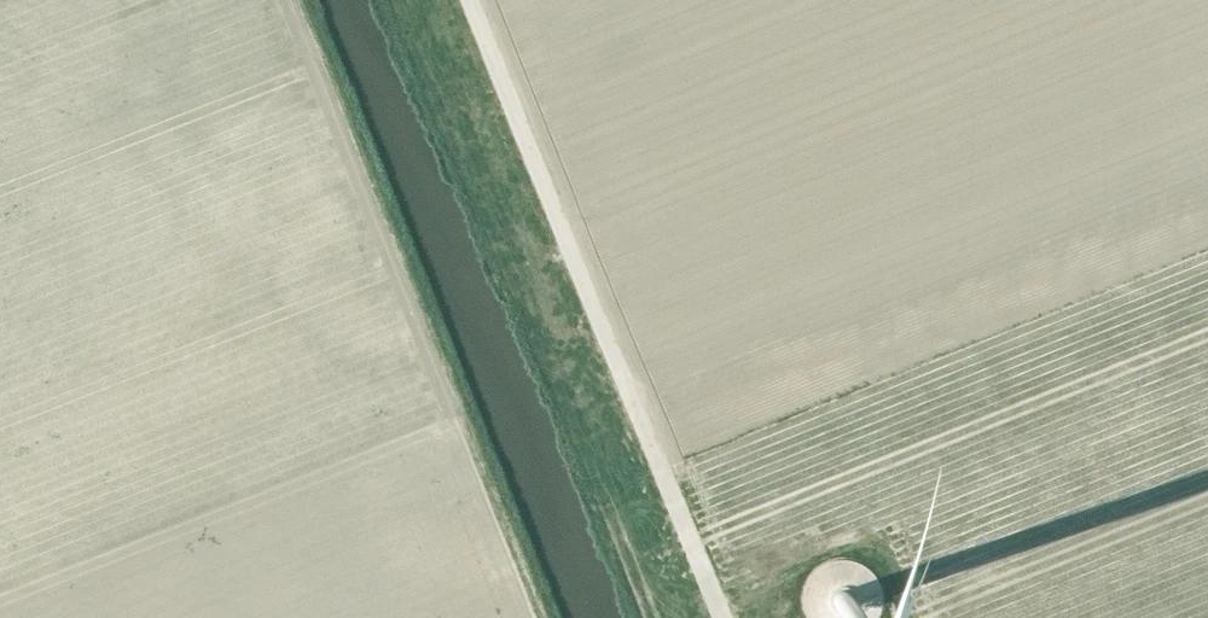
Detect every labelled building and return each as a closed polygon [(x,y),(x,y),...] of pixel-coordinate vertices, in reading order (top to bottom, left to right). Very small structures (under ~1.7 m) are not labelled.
[(844,588),(843,588),(842,588),(841,588),(840,589),(839,589),(837,589),(836,590),(835,590),(834,591),(834,592),(833,593),(832,594),(831,595),(831,596),(831,597),(830,598),(830,599),(830,600),(830,601),(830,603),(830,604),(830,605),(831,606),(831,607),(831,608),(832,609),(833,610),(834,611),(835,612),(835,613),(836,613),(837,614),(839,614),(840,614),(841,615),(842,615),(843,615),(844,615),(845,615),(847,614),(848,614),(849,614),(850,613),(851,612),(852,612),(853,611),(853,610),(854,609),(855,608),(855,607),(856,606),(856,605),(856,604),(857,603),(857,602),(857,600),(856,599),(856,598),(856,597),(855,596),(855,595),(854,594),(853,593),(853,592),(852,591),(851,591),(850,590),(849,589),(848,589),(847,589),(845,588),(844,588)]
